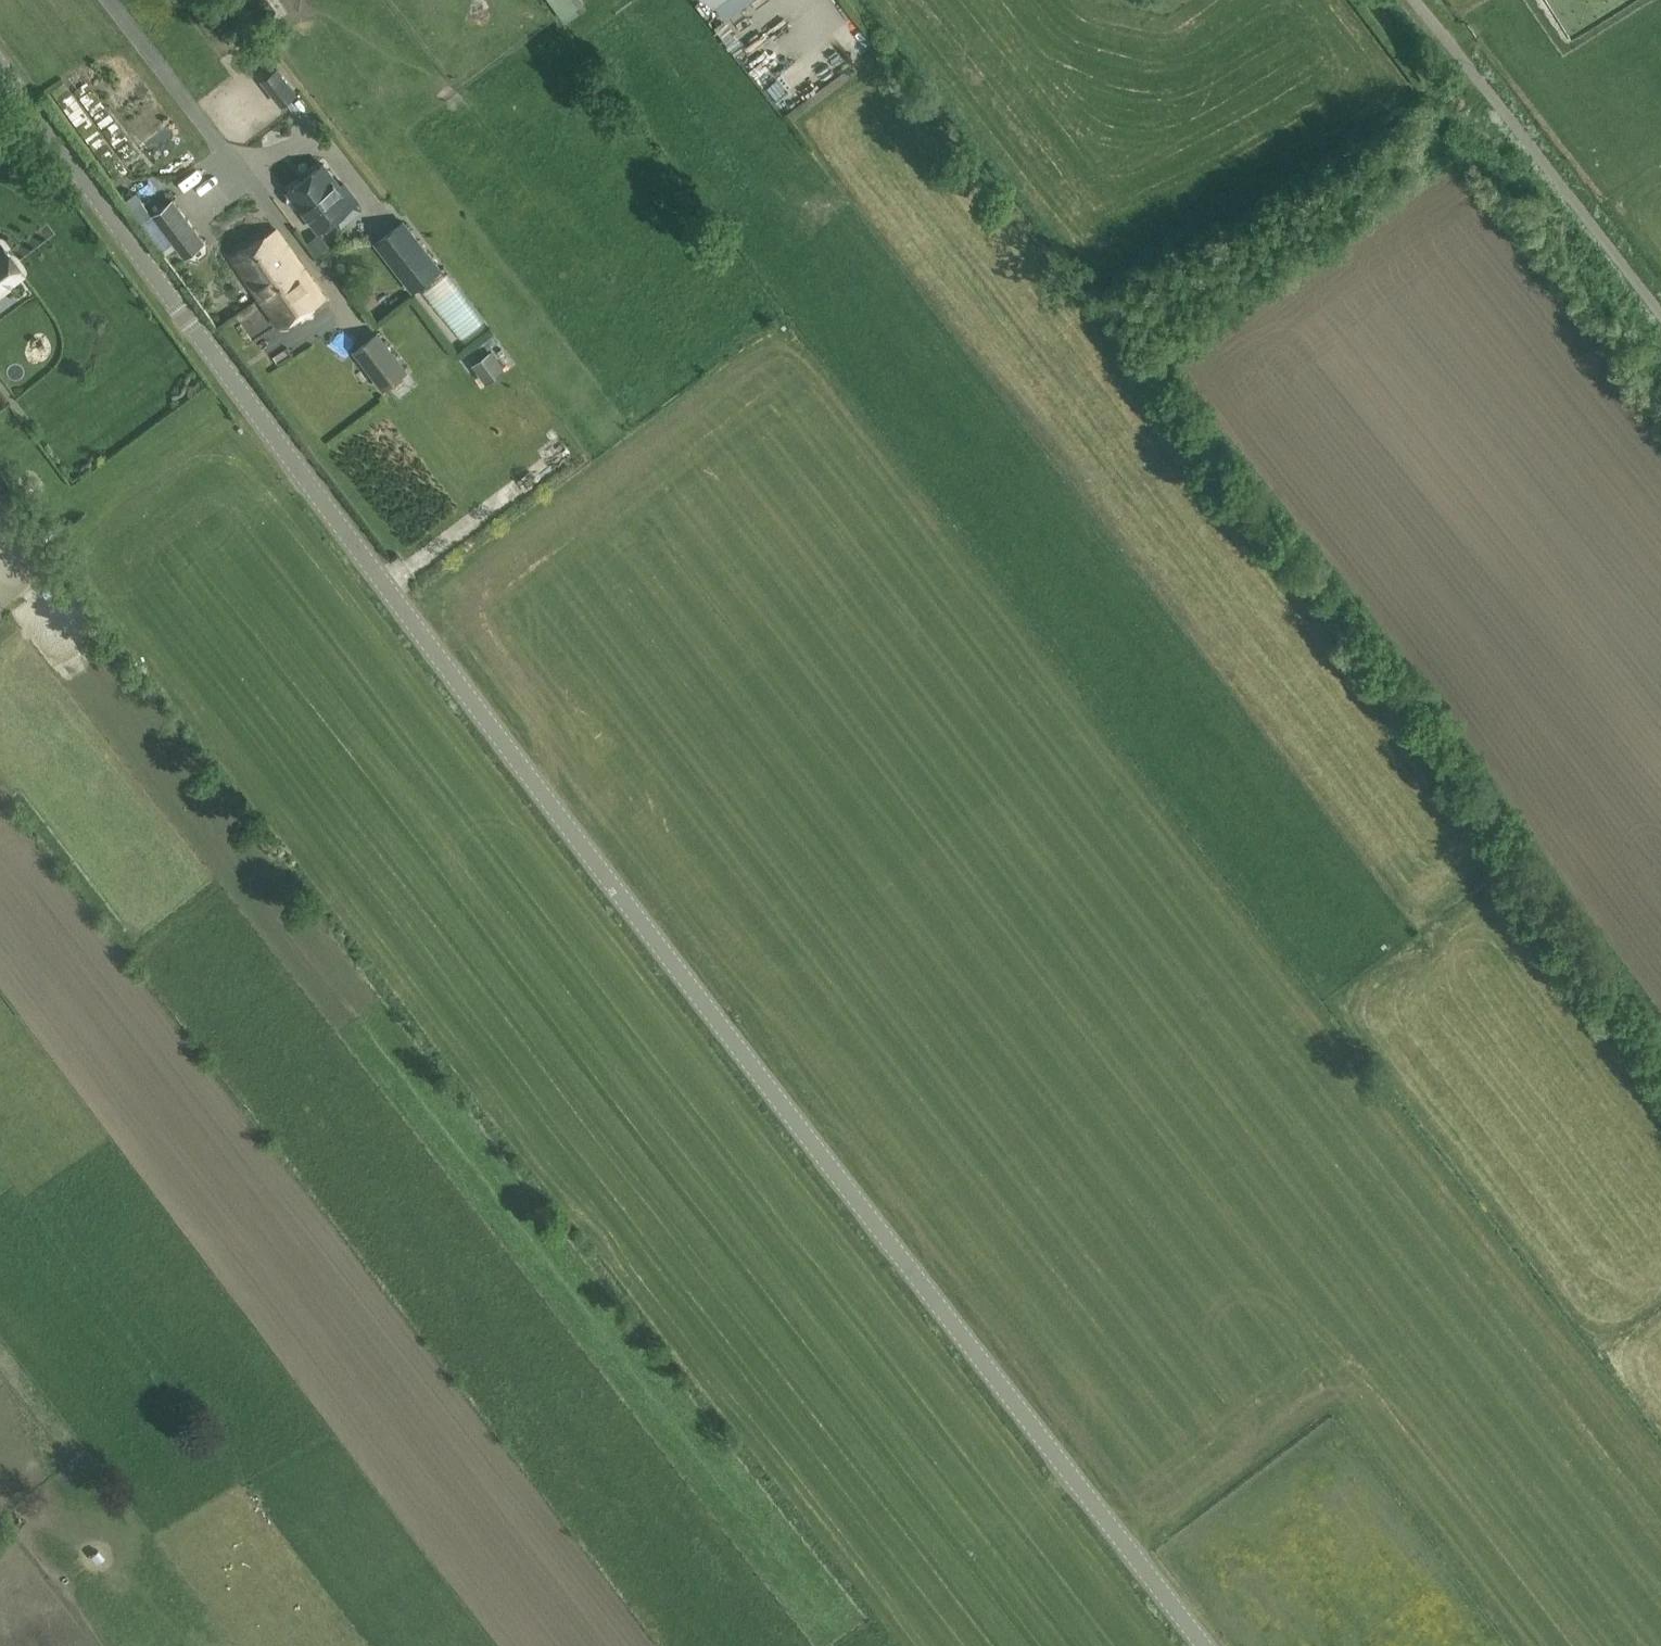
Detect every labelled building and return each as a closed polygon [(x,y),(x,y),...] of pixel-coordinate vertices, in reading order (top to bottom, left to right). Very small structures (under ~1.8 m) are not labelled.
[(286,0),(242,0),(259,24),(289,3),(286,0)] [(721,17),(711,25),(728,46),(738,38),(721,17)] [(261,79),(282,106),(299,93),(278,66),(261,79)] [(341,186),(323,163),(289,190),(292,193),(289,195),(288,199),(293,205),(297,206),(300,204),(320,229),(357,200),(344,183),(341,186)] [(123,192),(132,205),(143,198),(134,185),(123,192)] [(173,199),(153,214),(185,256),(205,241),(173,199)] [(374,242),(413,292),(443,268),(404,219),(374,242)] [(279,270),(298,257),(277,228),(232,255),(261,297),(286,280),(279,270)] [(313,245),(321,255),(332,246),(324,236),(313,245)] [(1,245),(0,246),(0,290),(22,272),(1,245)] [(325,296),(298,257),(279,270),(286,280),(261,297),(280,326),(325,296)] [(353,350),(383,390),(408,371),(378,331),(353,350)] [(261,347),(268,361),(289,351),(282,337),(261,347)]
